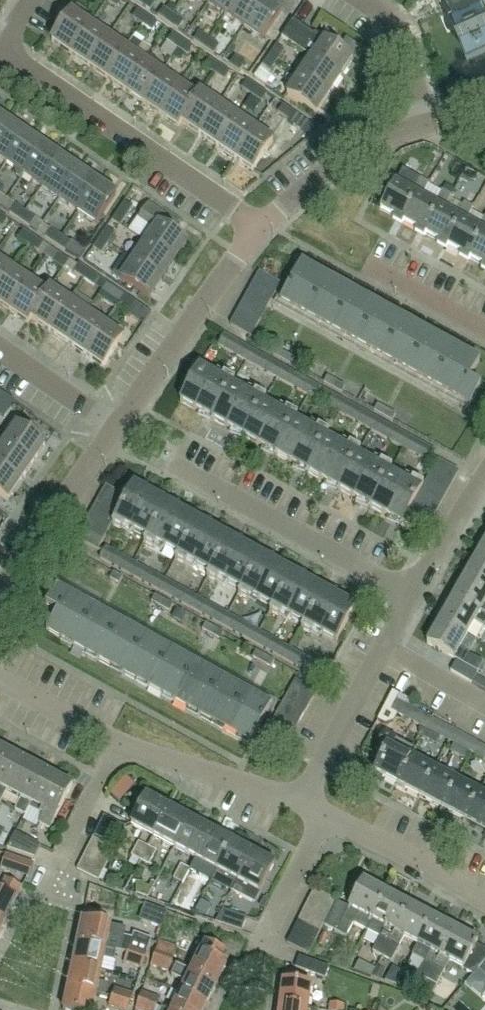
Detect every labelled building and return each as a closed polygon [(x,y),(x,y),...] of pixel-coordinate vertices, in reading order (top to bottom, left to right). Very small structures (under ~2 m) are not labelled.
[(206,2),(223,14),(233,0),(207,0),(206,2)] [(223,14),(241,26),(259,0),(233,0),(223,14)] [(264,0),(259,0),(241,26),(260,39),(279,11),(264,0)] [(484,44),(484,4),(483,0),(449,0),(452,7),(448,9),(468,52),(484,44)] [(347,20),(353,9),(341,2),(335,14),(347,20)] [(166,22),(171,14),(161,7),(156,16),(166,22)] [(146,16),(135,9),(129,18),(140,25),(146,16)] [(69,52),(88,24),(69,11),(51,39),(69,52)] [(171,14),(166,22),(176,29),(181,21),(171,14)] [(146,16),(140,25),(150,32),(156,23),(146,16)] [(279,39),(309,59),(338,78),(350,60),(349,59),(356,48),(344,40),(337,50),(313,34),(311,36),(291,22),(279,39)] [(88,24),(69,52),(87,64),(106,36),(88,24)] [(197,32),(191,40),(201,46),(207,38),(197,32)] [(182,40),(170,33),(164,41),(176,49),(182,40)] [(124,48),(106,36),(87,64),(105,76),(124,48)] [(131,38),(124,48),(105,76),(123,88),(142,61),(132,54),(140,44),(131,38)] [(207,38),(201,46),(212,54),(217,45),(207,38)] [(182,40),(176,49),(185,55),(191,47),(182,40)] [(274,45),(267,56),(275,61),(282,51),(274,45)] [(142,61),(123,88),(140,101),(159,73),(152,68),(156,61),(147,55),(142,61)] [(238,71),(239,69),(243,63),(233,56),(227,64),(238,71)] [(275,61),(267,56),(260,66),(269,71),(275,61)] [(217,65),(207,58),(201,66),(212,73),(217,65)] [(309,59),(297,77),(326,96),(338,78),(309,59)] [(227,72),(217,65),(212,73),(222,80),(227,72)] [(269,78),(257,70),(252,78),(263,86),(269,78)] [(177,85),(159,73),(140,101),(158,113),(177,85)] [(326,96),(297,77),(285,95),(313,114),(326,96)] [(255,87),(244,80),(239,88),(249,95),(255,87)] [(194,97),(177,85),(158,113),(176,125),(179,120),(199,92),(198,92),(194,97)] [(255,87),(249,95),(259,102),(265,94),(255,87)] [(199,92),(179,120),(197,133),(216,104),(199,92)] [(234,116),(216,104),(197,133),(215,145),(234,116)] [(281,104),(275,113),(286,120),(291,111),(281,104)] [(237,112),(234,116),(215,145),(233,157),(252,129),(244,123),(247,119),(237,112)] [(300,136),(310,124),(298,114),(288,127),(300,136)] [(6,121),(0,130),(0,159),(4,162),(24,133),(6,121)] [(271,141),(252,129),(233,157),(252,170),(271,141)] [(24,133),(4,162),(13,168),(13,174),(19,178),(22,174),(41,146),(24,133)] [(59,158),(41,146),(22,174),(40,186),(59,158)] [(279,187),(302,171),(289,152),(266,168),(279,187)] [(77,170),(59,158),(40,186),(58,199),(77,170)] [(77,170),(58,199),(75,211),(95,182),(77,170)] [(393,184),(378,211),(392,218),(390,222),(399,227),(401,223),(416,196),(419,198),(426,185),(417,180),(410,193),(393,184)] [(95,182),(75,211),(94,224),(114,195),(95,182)] [(416,196),(401,223),(414,230),(412,234),(421,239),(423,235),(437,208),(440,209),(447,196),(440,192),(432,205),(419,198),(416,196)] [(123,201),(109,220),(117,226),(131,207),(123,201)] [(146,205),(137,219),(152,230),(144,243),(172,262),(185,244),(171,234),(176,226),(178,224),(148,203),(146,205)] [(454,217),(440,209),(437,208),(423,235),(436,242),(434,246),(443,250),(445,247),(459,220),(463,222),(471,208),(461,203),(454,217)] [(12,204),(7,213),(17,220),(23,211),(12,204)] [(23,211),(17,220),(27,227),(33,218),(23,211)] [(445,247),(458,254),(456,258),(465,262),(467,259),(481,232),(484,234),(484,216),(483,216),(476,229),(463,222),(459,220),(445,247)] [(58,235),(48,228),(41,223),(35,232),(53,244),(58,235)] [(113,233),(105,227),(98,237),(106,243),(113,233)] [(32,237),(21,229),(15,238),(26,245),(32,237)] [(481,232),(467,259),(481,266),(479,270),(484,273),(484,234),(481,232)] [(32,237),(26,245),(29,247),(36,251),(44,256),(49,249),(32,237)] [(98,237),(91,248),(99,253),(106,243),(98,237)] [(70,241),(63,251),(77,258),(83,249),(70,241)] [(144,243),(131,260),(160,280),(172,262),(144,243)] [(66,260),(56,253),(51,261),(61,268),(63,266),(64,267),(68,260),(67,260),(66,260)] [(160,280),(131,260),(119,279),(147,299),(160,280)] [(0,263),(0,283),(9,269),(0,263)] [(77,263),(71,271),(82,279),(87,271),(77,263)] [(279,302),(468,405),(478,387),(466,380),(477,360),(300,264),(279,302)] [(9,269),(0,283),(0,305),(7,310),(27,281),(9,269)] [(87,271),(82,279),(91,285),(97,277),(87,271)] [(258,272),(257,273),(252,283),(273,295),(279,284),(258,272)] [(27,281),(7,310),(25,322),(29,317),(45,294),(27,281)] [(105,283),(96,296),(114,308),(117,303),(123,295),(105,283)] [(273,295),(252,283),(246,293),(267,305),(273,295)] [(67,300),(49,288),(45,294),(29,317),(47,329),(67,300)] [(67,300),(47,329),(65,341),(84,313),(89,306),(91,303),(73,291),(71,294),(67,300)] [(246,293),(241,303),(262,315),(267,305),(246,293)] [(133,302),(123,295),(117,303),(127,310),(133,302)] [(262,315),(241,303),(235,313),(256,325),(262,315)] [(102,325),(84,313),(65,341),(82,353),(102,325)] [(235,313),(229,324),(229,325),(250,336),(256,325),(235,313)] [(121,338),(102,325),(82,353),(101,366),(121,338)] [(434,451),(222,334),(215,346),(427,463),(434,451)] [(270,355),(289,365),(292,358),(274,348),(270,355)] [(233,381),(222,375),(220,380),(198,368),(179,402),(211,420),(230,385),(233,381)] [(325,376),(321,383),(339,393),(342,386),(325,376)] [(251,397),(230,385),(211,420),(243,438),(262,403),(264,399),(253,393),(251,397)] [(262,403),(243,438),(274,455),(293,420),(296,416),(285,410),(282,414),(262,403)] [(375,404),(372,411),(390,421),(393,414),(375,404)] [(314,431),(293,420),(274,455),(305,473),(325,437),(327,433),(316,427),(314,431)] [(2,443),(30,463),(43,444),(15,424),(2,443)] [(345,449),(325,437),(305,473),(336,490),(356,455),(358,450),(348,444),(345,449)] [(0,446),(0,468),(18,480),(30,463),(2,443),(0,446)] [(356,455),(336,490),(368,508),(388,472),(390,468),(380,462),(377,467),(356,455)] [(435,459),(429,471),(450,482),(456,471),(435,459)] [(0,468),(0,496),(5,499),(18,480),(0,468)] [(450,482),(429,471),(423,481),(444,492),(450,482)] [(408,484),(388,472),(368,508),(399,525),(406,512),(412,501),(418,491),(421,485),(411,479),(408,484)] [(423,481),(421,485),(418,491),(439,502),(444,492),(423,481)] [(132,485),(125,497),(119,509),(113,519),(110,525),(121,531),(123,526),(144,538),(163,502),(132,485)] [(105,486),(104,487),(98,497),(119,509),(125,497),(105,486)] [(418,491),(412,501),(433,512),(439,502),(418,491)] [(98,497),(93,507),(113,519),(119,509),(98,497)] [(412,501),(406,512),(427,524),(433,512),(412,501)] [(163,502),(144,538),(141,542),(152,548),(155,544),(175,555),(194,519),(163,502)] [(93,507),(87,518),(107,529),(110,525),(113,519),(93,507)] [(107,529),(87,518),(81,529),(102,540),(107,529)] [(194,519),(175,555),(172,559),(183,565),(186,560),(207,572),(226,537),(194,519)] [(81,529),(75,538),(96,550),(102,540),(81,529)] [(226,537),(207,572),(204,577),(215,583),(217,578),(237,589),(257,554),(226,537)] [(477,553),(484,558),(484,538),(477,553)] [(101,552),(97,558),(309,676),(310,675),(316,663),(142,568),(131,562),(103,546),(101,552)] [(477,553),(463,576),(484,588),(484,558),(477,553)] [(257,554),(237,589),(235,594),(246,600),(248,595),(269,607),(289,571),(257,554)] [(289,571),(269,607),(267,611),(277,617),(279,612),(300,624),(320,589),(289,571)] [(120,577),(111,572),(108,579),(117,584),(120,577)] [(463,576),(451,598),(484,618),(484,605),(483,604),(484,602),(484,588),(463,576)] [(269,706),(54,587),(43,606),(55,613),(44,632),(248,744),(269,706)] [(320,589),(300,624),(298,629),(309,635),(311,630),(333,642),(353,607),(320,589)] [(171,605),(152,595),(149,602),(167,612),(171,605)] [(438,621),(465,636),(472,624),(484,631),(484,618),(451,598),(438,621)] [(242,619),(254,626),(260,614),(248,607),(242,619)] [(465,636),(438,621),(424,644),(454,661),(448,671),(469,683),(473,675),(480,662),(458,649),(465,636)] [(222,633),(203,623),(200,630),(218,640),(222,633)] [(272,661),(254,651),(250,658),(268,668),(272,661)] [(484,692),(484,691),(484,682),(473,675),(469,683),(484,692)] [(308,702),(314,691),(293,680),(287,690),(308,702)] [(302,713),(308,702),(287,690),(281,701),(302,713)] [(423,729),(429,718),(394,700),(388,711),(423,729)] [(281,701),(275,712),(296,723),(302,713),(281,701)] [(275,712),(270,722),(291,733),(296,723),(275,712)] [(429,718),(423,729),(438,737),(444,726),(429,718)] [(291,733),(270,722),(264,732),(285,744),(291,733)] [(451,745),(468,753),(484,750),(484,748),(457,733),(451,745)] [(394,785),(408,758),(413,750),(382,734),(370,755),(378,759),(371,773),(394,785)] [(0,750),(0,799),(4,791),(3,791),(19,760),(0,750)] [(468,753),(482,760),(484,754),(484,750),(468,753)] [(408,758),(394,785),(416,796),(430,770),(408,758)] [(44,773),(19,760),(3,791),(4,791),(18,799),(12,810),(23,815),(29,805),(28,804),(44,773)] [(453,782),(430,770),(416,796),(439,808),(453,782)] [(69,787),(44,773),(28,804),(29,805),(43,812),(37,823),(47,828),(69,787)] [(453,782),(439,808),(460,819),(474,793),(453,782)] [(460,819),(484,832),(484,830),(484,798),(474,793),(460,819)] [(152,837),(167,808),(145,796),(129,824),(152,837)] [(187,818),(167,808),(152,837),(172,847),(187,818)] [(101,817),(91,838),(113,849),(123,828),(101,817)] [(187,818),(172,847),(193,859),(209,830),(187,818)] [(230,841),(209,830),(193,859),(215,870),(230,841)] [(32,858),(38,846),(13,832),(4,849),(32,858)] [(91,838),(86,849),(107,859),(113,849),(91,838)] [(215,870),(209,881),(231,892),(252,853),(230,841),(215,870)] [(139,861),(146,847),(136,842),(129,856),(139,861)] [(154,851),(146,847),(139,861),(146,865),(154,851)] [(107,859),(86,849),(80,860),(102,870),(107,859)] [(0,865),(0,868),(11,872),(16,858),(4,853),(0,865)] [(231,892),(252,903),(273,864),(252,853),(231,892)] [(102,870),(80,860),(75,871),(96,881),(102,870)] [(180,884),(188,869),(179,865),(171,879),(180,884)] [(188,869),(180,884),(189,888),(196,874),(188,869)] [(3,922),(14,900),(20,888),(3,878),(0,883),(0,920),(3,922)] [(364,931),(385,893),(361,880),(346,908),(335,902),(323,926),(344,937),(351,924),(364,931)] [(307,900),(328,911),(333,901),(312,890),(307,900)] [(407,905),(385,893),(364,931),(377,938),(370,951),(380,956),(407,905)] [(307,900),(301,912),(323,922),(328,911),(307,900)] [(407,905),(380,956),(390,961),(402,938),(414,945),(429,916),(407,905)] [(221,909),(214,921),(218,922),(241,930),(245,916),(221,909)] [(158,925),(161,913),(153,910),(149,922),(158,925)] [(323,922),(301,912),(296,922),(318,933),(323,922)] [(414,945),(409,956),(422,963),(416,975),(425,980),(452,928),(429,916),(414,945)] [(142,960),(150,939),(131,933),(128,942),(106,937),(109,926),(93,923),(94,920),(84,918),(84,921),(80,920),(74,943),(104,949),(114,952),(114,951),(124,953),(124,954),(142,960)] [(318,933),(296,922),(285,944),(307,955),(318,933)] [(452,928),(425,980),(435,985),(447,962),(460,969),(468,955),(474,943),(476,940),(452,928)] [(321,948),(326,936),(320,933),(315,944),(321,948)] [(174,965),(188,972),(215,986),(225,965),(222,963),(223,961),(220,959),(223,951),(203,941),(188,971),(174,965)] [(158,942),(153,957),(170,963),(175,948),(158,942)] [(112,961),(114,952),(104,949),(74,943),(69,965),(99,971),(102,958),(112,961)] [(460,969),(471,975),(475,970),(480,965),(484,959),(484,949),(474,943),(468,955),(460,969)] [(142,960),(124,954),(121,962),(139,969),(142,960)] [(170,963),(153,957),(149,967),(166,973),(170,963)] [(293,968),(323,979),(327,967),(297,957),(293,968)] [(480,965),(475,970),(484,978),(484,959),(480,965)] [(370,977),(372,969),(373,968),(358,960),(352,971),(370,977)] [(99,971),(69,965),(65,986),(94,993),(103,995),(105,984),(96,982),(99,971)] [(188,972),(174,965),(168,977),(182,984),(178,992),(205,1006),(215,986),(188,972)] [(310,987),(282,983),(279,1007),(304,1009),(307,1009),(310,987)] [(65,986),(59,1009),(90,1009),(94,993),(65,986)] [(126,1003),(129,995),(111,988),(108,996),(126,1003)] [(157,998),(140,992),(137,1000),(154,1006),(157,998)] [(169,1009),(203,1009),(205,1006),(178,992),(169,1009)] [(108,996),(105,1005),(118,1009),(123,1009),(126,1003),(108,996)] [(137,1000),(133,1009),(153,1009),(154,1006),(137,1000)]
